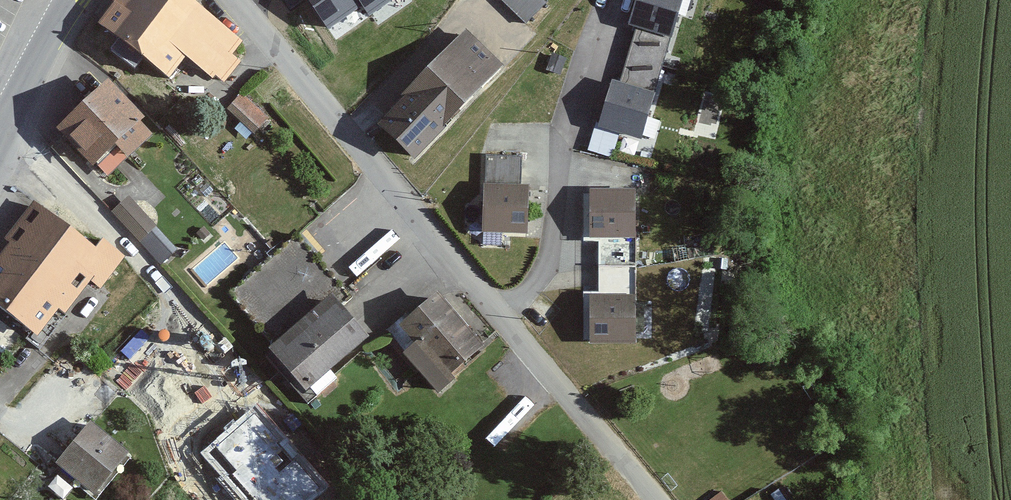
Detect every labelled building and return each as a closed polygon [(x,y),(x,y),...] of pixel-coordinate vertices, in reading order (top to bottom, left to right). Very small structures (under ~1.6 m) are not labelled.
[(178,0),(108,0),(89,31),(165,78),(177,60),(223,88),(250,44),(178,0)] [(327,34),(367,6),(363,0),(303,0),(327,34)] [(367,6),(373,15),(395,0),(363,0),(367,6)] [(528,20),(547,0),(506,0),(528,20)] [(622,25),(631,28),(664,38),(676,0),(629,0),(622,25)] [(664,38),(631,28),(615,81),(649,90),(664,38)] [(504,65),(467,30),(378,123),(415,158),(504,65)] [(636,139),(649,90),(615,81),(603,78),(590,127),(636,139)] [(98,80),(51,129),(85,163),(101,147),(122,168),(155,134),(98,80)] [(243,88),(227,106),(254,131),(270,114),(243,88)] [(522,152),(478,152),(478,231),(522,231),(522,152)] [(630,186),(582,185),(581,239),(598,241),(628,241),(630,186)] [(128,193),(111,210),(163,261),(180,244),(128,193)] [(27,209),(0,251),(0,307),(36,329),(48,309),(61,317),(83,282),(97,290),(120,255),(95,240),(87,247),(27,209)] [(293,228),(228,291),(280,345),(270,354),(302,387),(355,337),(333,313),(355,293),(293,228)] [(628,289),(628,241),(598,241),(597,289),(628,289)] [(597,289),(578,289),(581,345),(630,341),(628,289),(597,289)] [(434,291),(389,328),(435,384),(480,348),(434,291)] [(255,406),(203,452),(245,499),(311,499),(327,486),(255,406)] [(81,423),(49,467),(94,499),(126,457),(81,423)]
